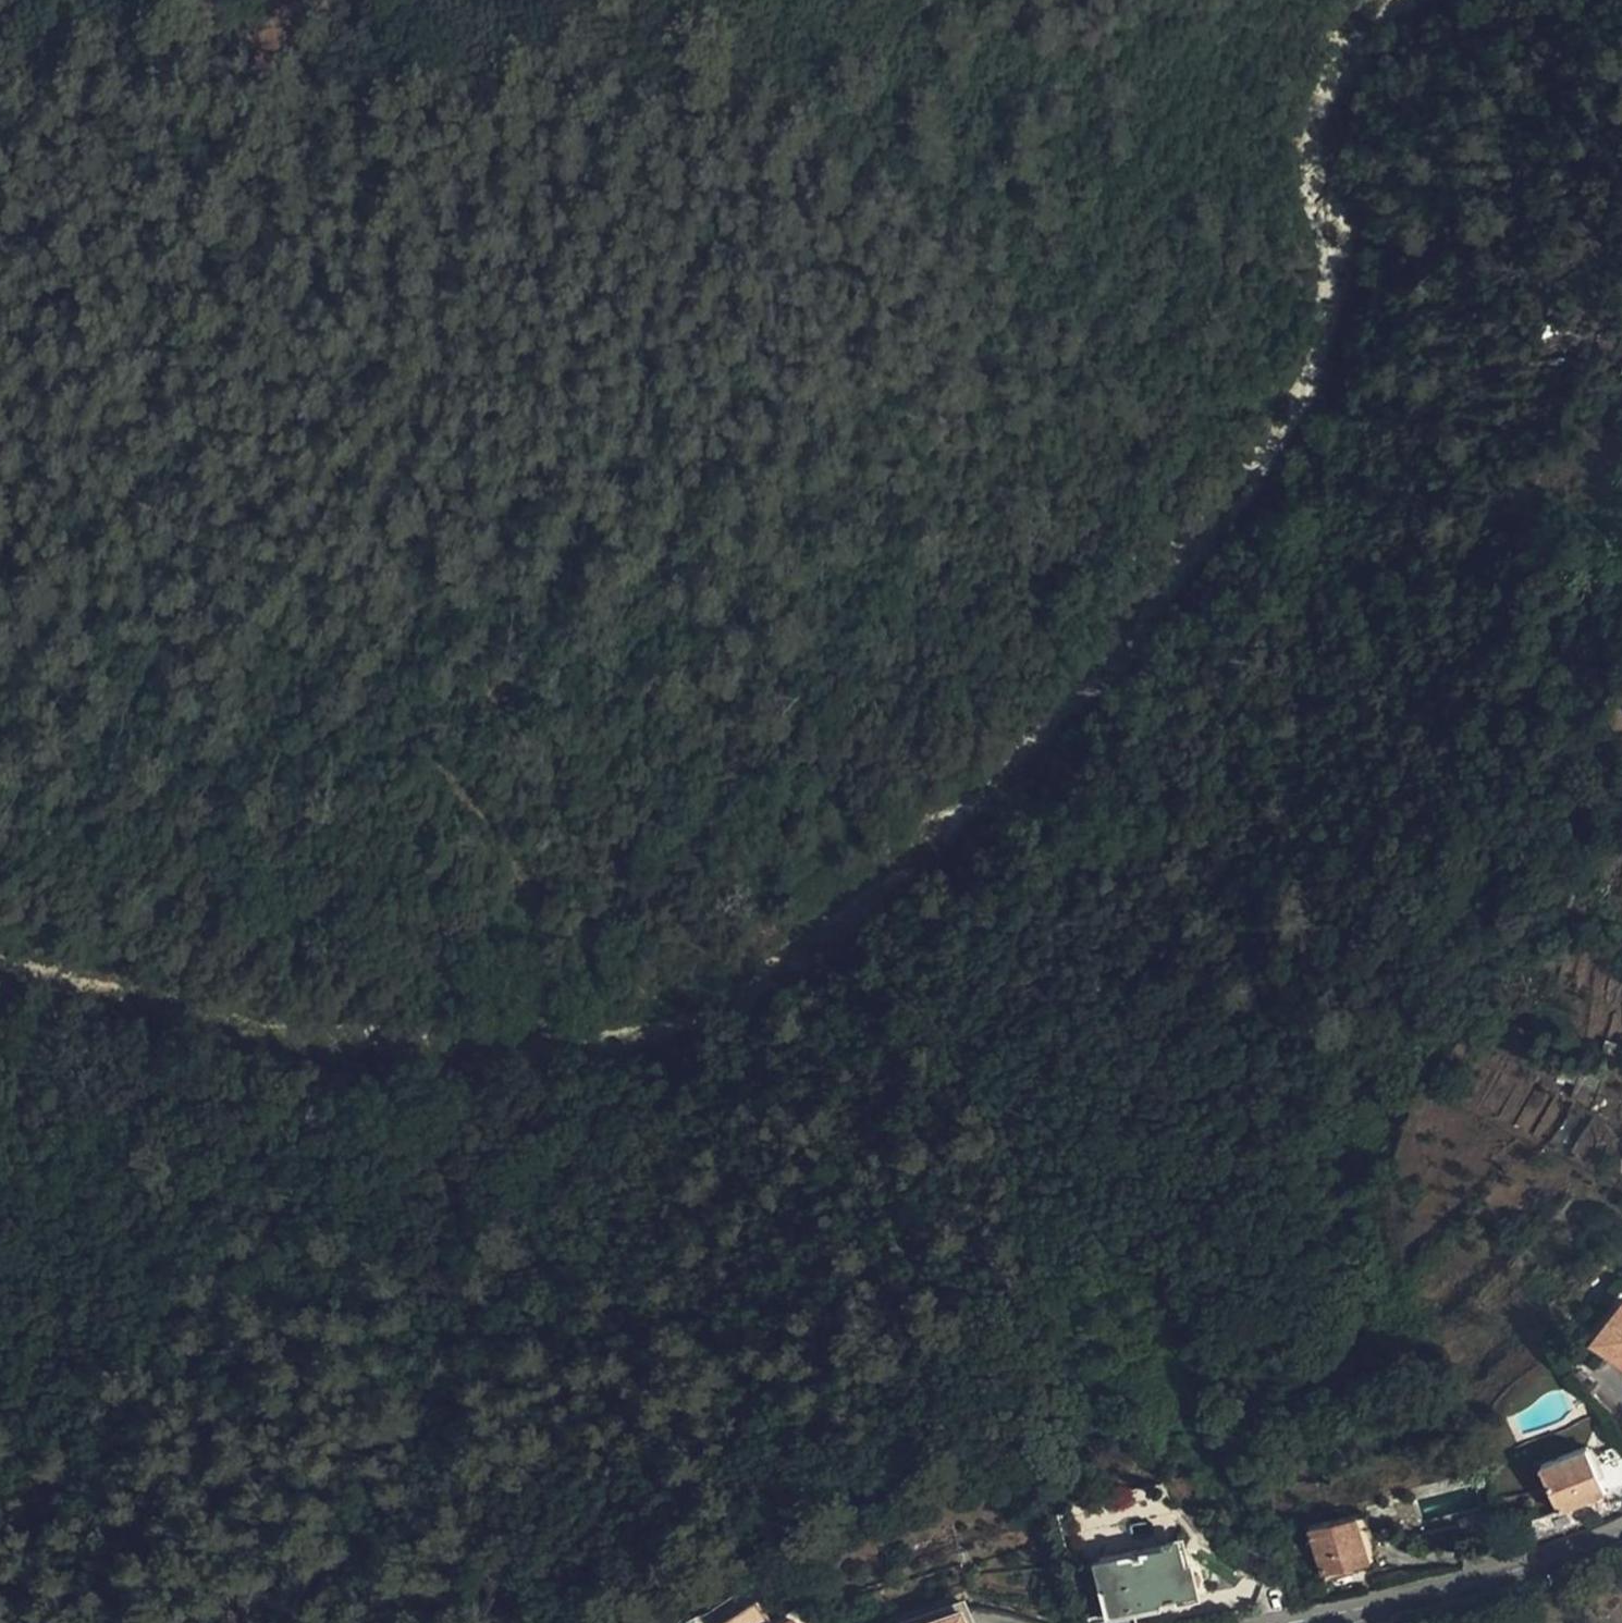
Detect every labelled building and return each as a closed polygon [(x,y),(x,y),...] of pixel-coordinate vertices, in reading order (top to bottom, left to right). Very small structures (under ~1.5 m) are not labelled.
[(1594,1339),(1621,1361),(1621,1304),(1594,1339)] [(1588,1445),(1541,1464),(1560,1510),(1607,1491),(1588,1445)] [(1372,1560),(1360,1512),(1310,1523),(1323,1572),(1372,1560)] [(1098,1584),(1103,1611),(1191,1594),(1186,1567),(1178,1568),(1173,1539),(1099,1553),(1104,1583),(1098,1584)] [(965,1606),(962,1595),(885,1622),(929,1622),(928,1619),(965,1606)] [(760,1597),(722,1622),(723,1622),(776,1622),(760,1597)] [(965,1606),(928,1619),(929,1622),(972,1622),(965,1606)]
